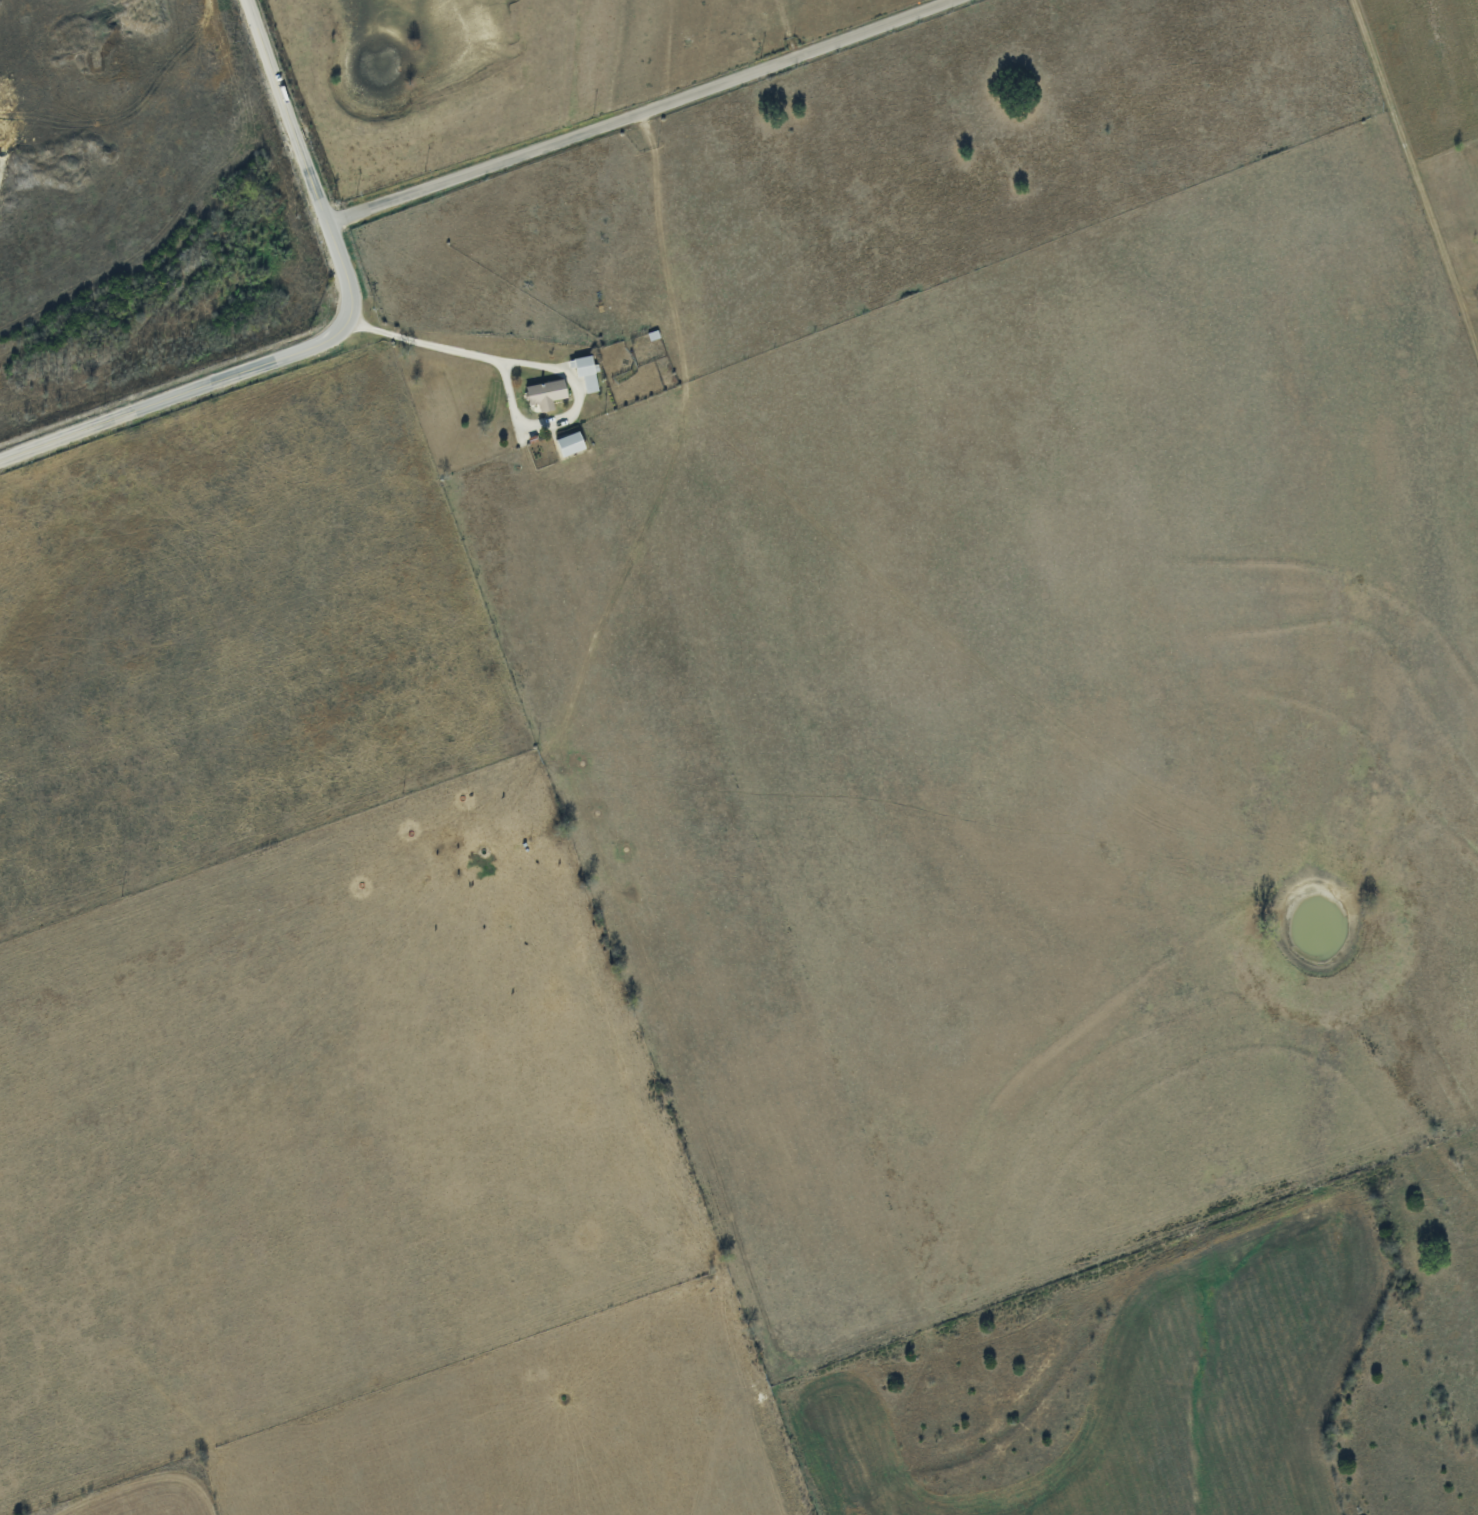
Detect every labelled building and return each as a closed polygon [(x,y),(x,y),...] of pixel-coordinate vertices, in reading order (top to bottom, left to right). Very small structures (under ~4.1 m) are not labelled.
[(599,390),(591,355),(569,360),(571,367),(575,366),(578,377),(583,375),(587,393),(599,390)] [(555,409),(553,400),(568,397),(565,378),(526,385),(529,405),(538,403),(540,412),(555,409)] [(586,449),(580,431),(557,438),(562,456),(586,449)]
